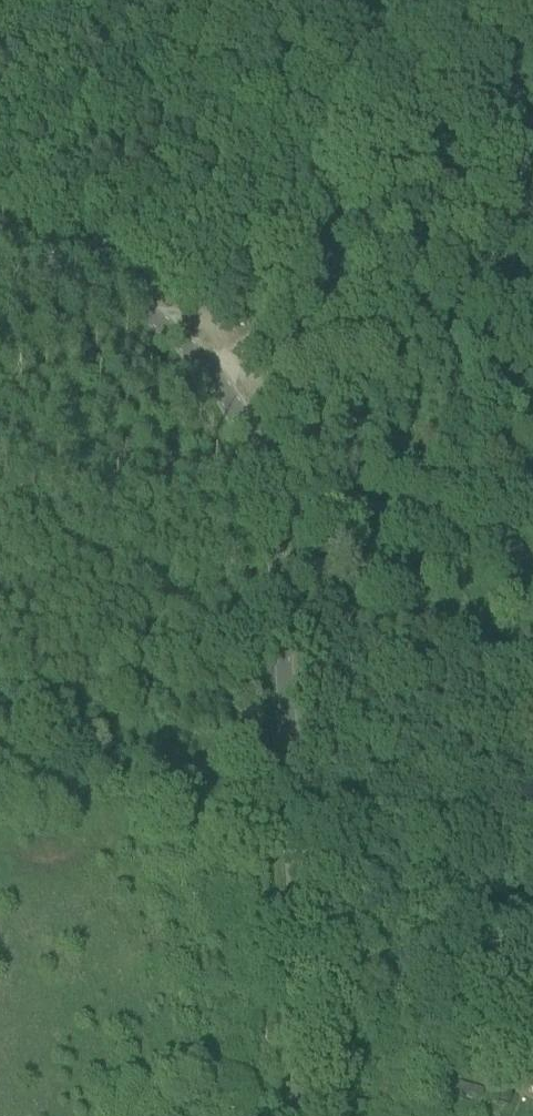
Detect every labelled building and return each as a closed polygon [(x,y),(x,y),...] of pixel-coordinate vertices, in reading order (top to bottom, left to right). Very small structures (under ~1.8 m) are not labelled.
[(499,1093),(497,1101),(509,1105),(511,1097),(499,1093)]
